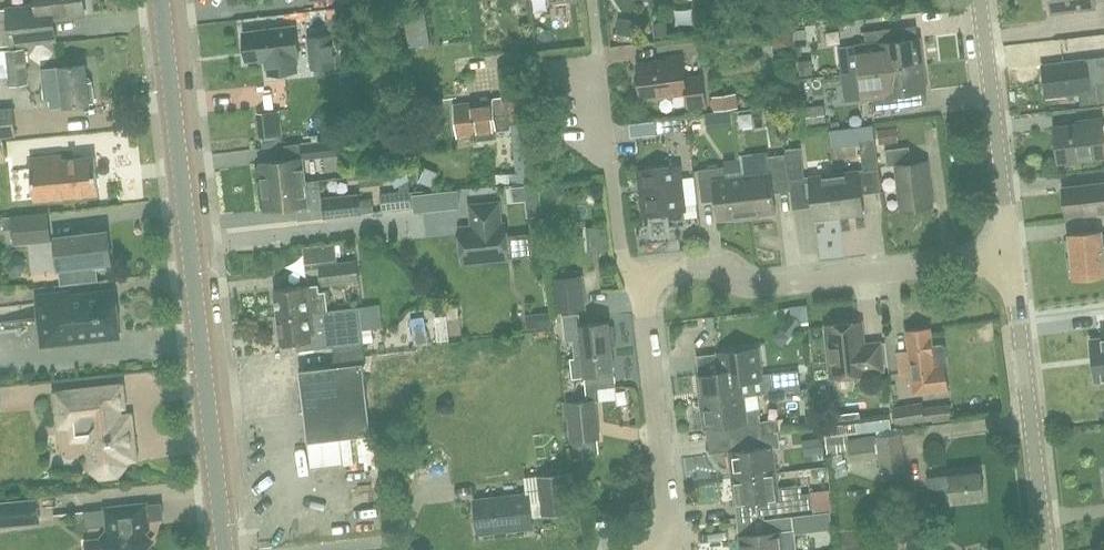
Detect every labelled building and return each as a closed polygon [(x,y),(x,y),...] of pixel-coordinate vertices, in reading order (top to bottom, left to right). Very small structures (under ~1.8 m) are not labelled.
[(2,45),(55,39),(53,18),(85,15),(83,0),(36,0),(36,5),(0,9),(0,22),(2,45)] [(1052,10),(1096,5),(1095,0),(1051,0),(1052,10)] [(297,71),(296,56),(299,56),(296,27),(244,33),(247,61),(267,59),(269,74),(297,71)] [(857,43),(860,73),(925,65),(921,37),(895,40),(893,27),(864,30),(866,42),(857,43)] [(332,34),(308,37),(311,70),(336,68),(332,34)] [(10,77),(11,85),(28,83),(24,48),(7,50),(0,50),(0,78),(10,77)] [(517,49),(519,66),(500,69),(503,100),(492,102),(492,101),(455,105),(459,138),(475,135),(476,142),(496,139),(495,132),(511,129),(511,127),(527,125),(521,66),(526,66),(524,49),(517,49)] [(638,66),(640,83),(642,99),(687,93),(689,109),(707,107),(703,76),(685,79),(682,56),(669,58),(669,62),(638,66)] [(1049,95),(1090,89),(1086,58),(1044,64),(1049,95)] [(51,108),(65,106),(91,103),(90,102),(96,101),(93,80),(87,81),(85,63),(41,69),(45,101),(50,101),(51,108)] [(925,65),(860,73),(863,99),(872,97),(874,110),(903,106),(902,94),(928,91),(925,65)] [(737,93),(712,97),(714,110),(738,107),(737,93)] [(805,127),(827,124),(825,104),(802,107),(805,127)] [(12,107),(0,108),(0,138),(16,136),(12,107)] [(684,131),(682,118),(657,120),(658,133),(684,131)] [(1103,156),(1103,129),(1103,118),(1086,120),(1087,124),(1055,128),(1059,161),(1103,156)] [(303,143),(307,142),(308,157),(346,153),(345,139),(343,139),(341,125),(301,130),(303,143)] [(540,181),(534,125),(521,127),(523,143),(518,144),(521,169),(527,169),(529,183),(540,181)] [(863,171),(879,169),(875,138),(860,140),(863,171)] [(901,209),(932,205),(927,160),(911,161),(910,146),(885,149),(887,166),(895,165),(901,209)] [(790,179),(805,177),(801,147),(786,149),(787,154),(790,179)] [(791,191),(790,179),(787,154),(769,156),(769,161),(756,162),(758,174),(742,176),(746,216),(776,212),(774,194),(791,191)] [(35,199),(99,193),(96,157),(63,160),(62,156),(31,159),(35,199)] [(259,163),(262,186),(305,181),(302,157),(259,163)] [(429,194),(439,172),(425,166),(416,188),(429,194)] [(664,214),(684,211),(678,167),(659,169),(640,171),(645,216),(664,214)] [(746,216),(742,176),(727,178),(726,167),(699,170),(703,203),(716,201),(718,219),(746,216)] [(840,217),(864,214),(858,170),(834,173),(840,217)] [(840,217),(834,173),(809,176),(815,220),(840,217)] [(320,190),(318,180),(305,181),(262,186),(265,210),(313,204),(311,191),(320,190)] [(1064,187),(1066,214),(1103,210),(1103,183),(1064,187)] [(457,205),(456,192),(442,193),(444,206),(457,205)] [(359,198),(351,199),(324,202),(326,217),(361,213),(359,198)] [(473,227),(461,228),(464,262),(508,257),(505,224),(500,224),(498,203),(471,205),(473,227)] [(50,241),(48,212),(3,218),(4,229),(13,228),(14,245),(50,241)] [(109,259),(111,259),(108,228),(55,234),(59,265),(78,262),(81,283),(99,280),(97,270),(110,268),(109,259)] [(1102,231),(1069,234),(1073,278),(1103,275),(1103,248),(1102,231)] [(316,263),(337,261),(335,243),(314,246),(316,263)] [(357,260),(321,264),(324,286),(359,282),(357,260)] [(551,278),(555,313),(587,310),(583,275),(551,278)] [(275,288),(279,316),(328,310),(328,309),(326,290),(320,291),(319,284),(314,284),(306,285),(275,288)] [(40,296),(45,343),(120,335),(115,293),(69,298),(68,293),(40,296)] [(336,347),(364,344),(360,306),(328,309),(328,310),(279,316),(282,344),(297,342),(298,349),(331,345),(336,347)] [(580,313),(563,315),(566,339),(573,338),(575,356),(583,355),(584,357),(613,354),(612,347),(615,347),(616,344),(615,327),(612,325),(610,326),(609,321),(581,324),(580,313)] [(881,341),(867,343),(868,348),(864,349),(861,321),(828,325),(833,375),(866,372),(866,369),(883,367),(881,341)] [(947,364),(945,347),(942,345),(933,346),(930,326),(906,329),(909,349),(898,351),(900,371),(910,370),(912,382),(913,396),(947,392),(947,384),(945,368),(947,364)] [(1092,340),(1097,381),(1103,380),(1103,339),(1092,340)] [(366,363),(364,344),(336,347),(334,350),(336,365),(300,369),(308,441),(312,469),(344,465),(340,437),(372,433),(364,364),(366,363)] [(717,351),(719,370),(697,373),(701,400),(745,395),(743,383),(764,380),(761,346),(748,347),(717,351)] [(814,348),(799,349),(800,364),(815,363),(814,348)] [(613,354),(584,357),(584,358),(572,359),(573,377),(586,376),(588,399),(572,401),(576,436),(599,433),(595,399),(600,399),(599,387),(614,386),(613,371),(615,371),(613,354)] [(92,463),(92,469),(101,476),(117,474),(124,466),(123,460),(135,459),(134,451),(131,451),(130,442),(133,442),(132,434),(126,429),(125,422),(115,414),(114,406),(105,407),(103,389),(57,394),(60,426),(92,423),(95,448),(97,450),(91,458),(91,463),(92,463)] [(745,395),(701,400),(704,427),(731,424),(732,438),(776,433),(776,432),(780,431),(778,419),(761,421),(757,395),(745,397),(745,395)] [(897,425),(926,422),(924,407),(923,402),(894,407),(897,425)] [(877,432),(892,430),(890,415),(866,418),(868,433),(877,432)] [(851,462),(880,459),(882,473),(906,469),(901,432),(848,439),(851,462)] [(776,433),(732,438),(734,449),(729,450),(732,477),(776,471),(773,445),(777,444),(776,433)] [(776,471),(732,477),(736,504),(758,502),(760,514),(813,508),(811,493),(801,493),(800,485),(778,487),(776,471)] [(953,502),(984,498),(981,471),(927,477),(929,491),(951,488),(953,502)] [(542,515),(573,511),(568,472),(538,475),(542,515)] [(479,533),(532,527),(528,492),(475,498),(479,533)] [(39,498),(0,501),(0,527),(41,524),(39,498)] [(152,540),(143,534),(148,528),(147,520),(145,503),(106,507),(108,524),(111,526),(101,540),(84,542),(85,549),(144,549),(152,540)] [(794,528),(792,514),(764,517),(766,531),(740,534),(742,549),(796,549),(794,528)] [(823,540),(841,538),(840,518),(825,519),(826,529),(804,531),(806,549),(824,549),(823,540)]
